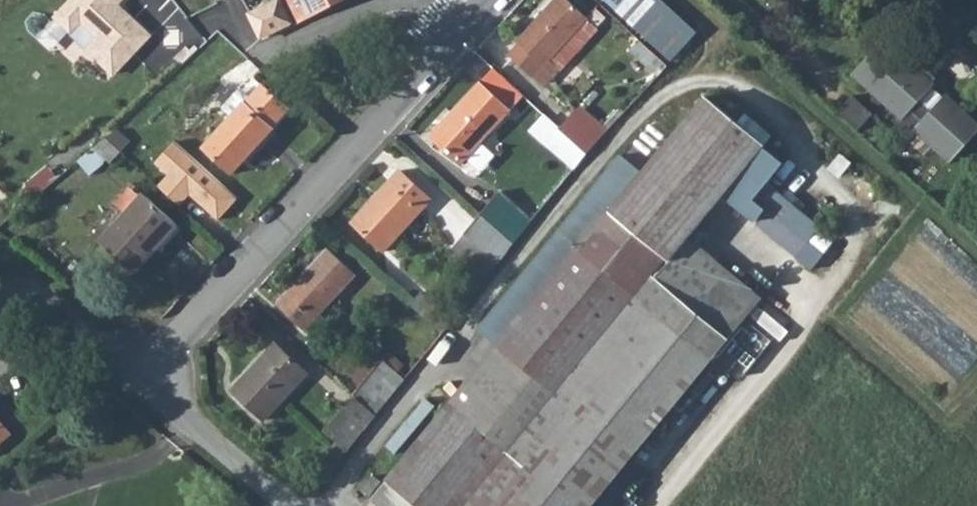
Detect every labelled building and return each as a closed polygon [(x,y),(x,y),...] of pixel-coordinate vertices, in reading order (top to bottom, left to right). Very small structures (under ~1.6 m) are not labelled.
[(55,17),(71,31),(81,20),(99,37),(87,49),(113,74),(149,35),(116,4),(120,0),(71,0),(55,17)] [(292,22),(338,0),(281,0),(292,22)] [(505,55),(528,77),(580,20),(559,0),(552,0),(525,30),(515,41),(512,48),(505,55)] [(702,31),(668,0),(608,0),(674,61),(702,31)] [(635,47),(659,71),(666,63),(642,39),(635,47)] [(903,63),(881,43),(853,73),(896,112),(889,120),(908,138),(915,129),(947,158),(974,128),(942,99),(929,113),(914,99),(933,78),(910,56),(903,63)] [(224,113),(229,118),(259,86),(253,81),(224,113)] [(447,121),(433,137),(461,161),(507,108),(477,81),(443,118),(447,121)] [(259,86),(229,118),(202,148),(230,174),(286,111),(259,86)] [(373,500),(381,505),(592,505),(732,335),(655,272),(669,255),(672,257),(767,141),(708,94),(614,210),(610,207),(373,500)] [(849,95),(833,111),(854,130),(869,113),(849,95)] [(578,101),(557,125),(584,149),(606,126),(578,101)] [(443,118),(429,133),(433,137),(447,121),(443,118)] [(113,129),(99,138),(115,152),(125,140),(113,129)] [(99,138),(89,147),(106,162),(115,152),(99,138)] [(398,169),(352,220),(385,249),(430,197),(398,169)] [(500,187),(480,211),(513,240),(532,215),(500,187)] [(142,195),(101,243),(134,273),(176,225),(142,195)] [(480,211),(450,243),(486,275),(513,240),(480,211)] [(327,247),(277,302),(305,328),(355,272),(327,247)] [(274,341),(235,384),(269,414),(308,372),(274,341)] [(382,373),(360,399),(379,416),(399,388),(382,373)] [(355,397),(324,431),(345,450),(375,415),(355,397)] [(11,437),(0,425),(0,446),(11,437)] [(364,489),(372,496),(383,482),(376,475),(364,489)]
